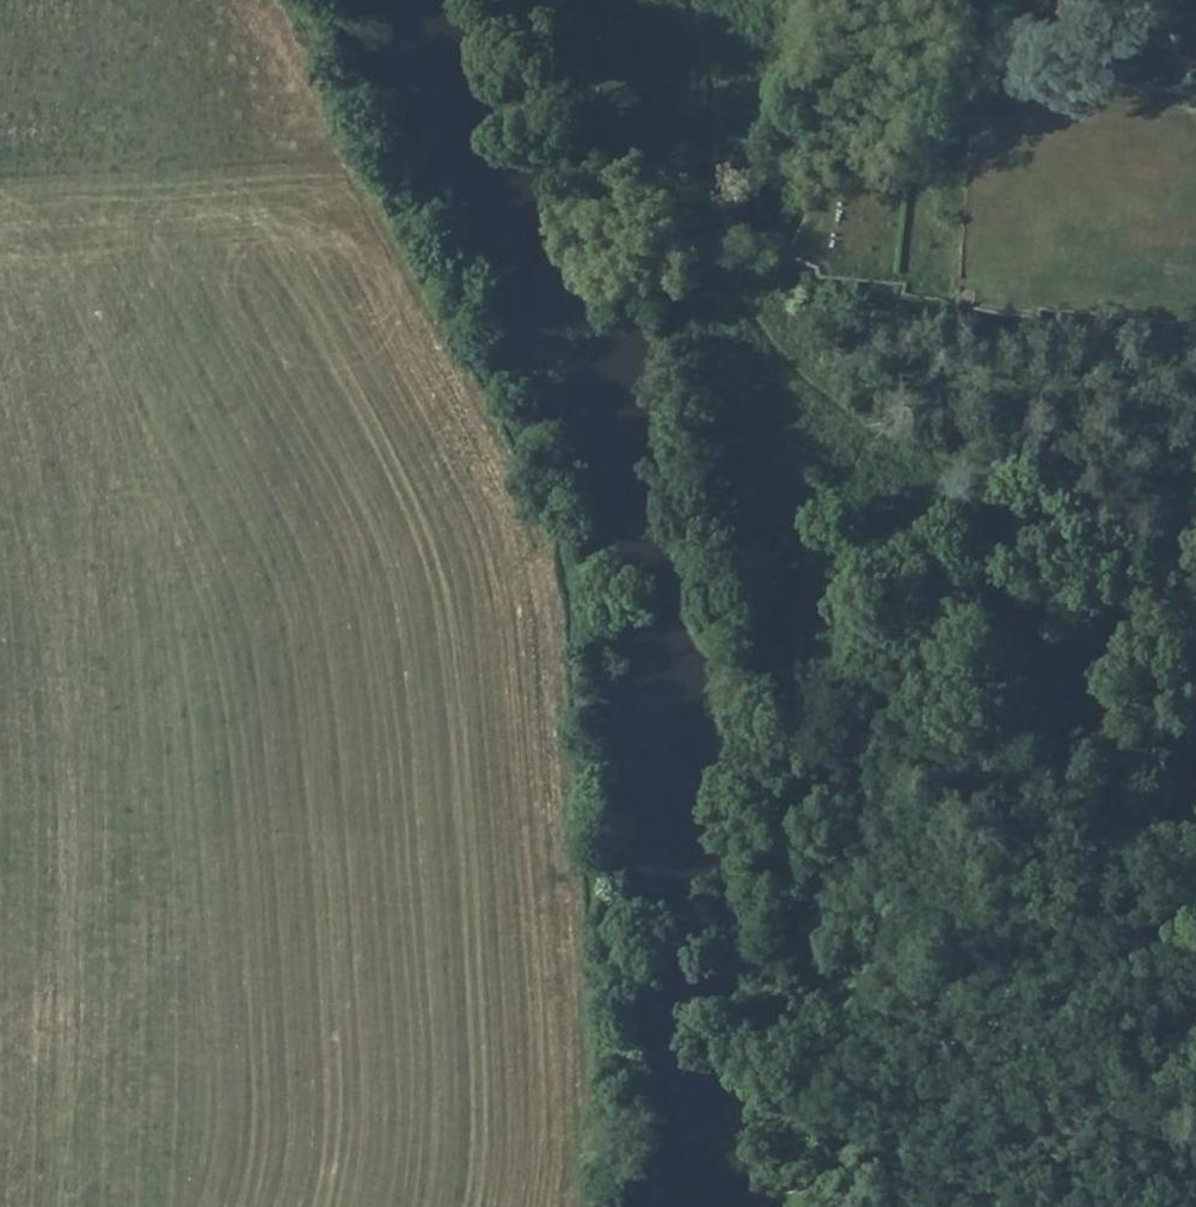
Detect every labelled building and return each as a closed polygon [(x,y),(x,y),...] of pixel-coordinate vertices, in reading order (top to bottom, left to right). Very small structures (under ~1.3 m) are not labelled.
[(799,308),(821,307),(821,272),(800,269),(799,308)]
